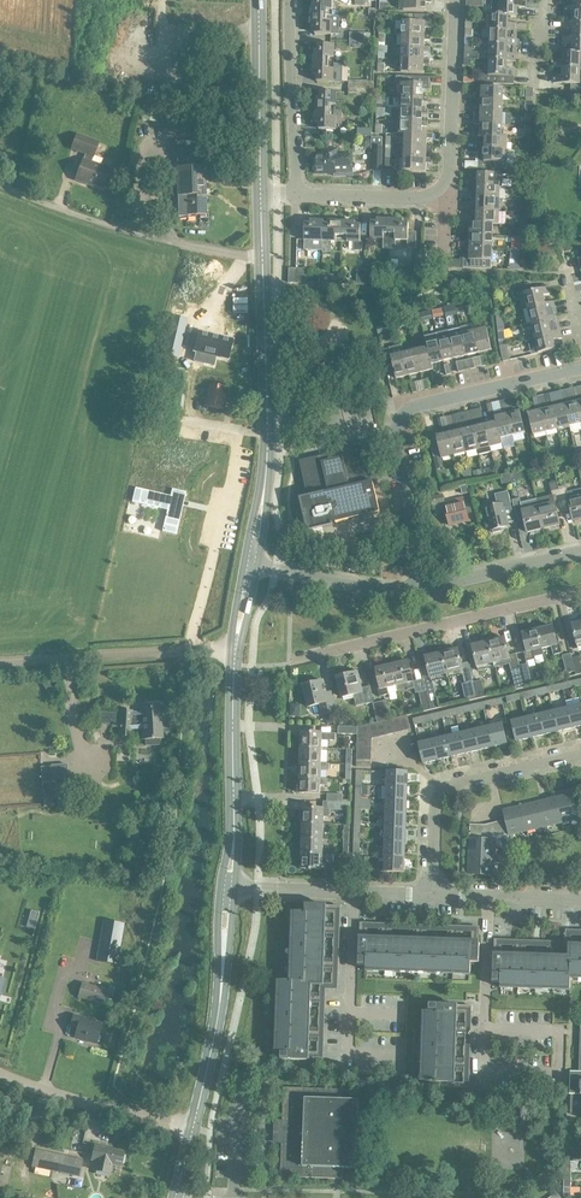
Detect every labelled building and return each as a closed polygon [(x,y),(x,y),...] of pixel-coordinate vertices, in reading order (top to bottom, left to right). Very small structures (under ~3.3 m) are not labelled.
[(312,15),(332,16),(332,0),(316,0),(316,2),(312,2),(312,15)] [(404,12),(426,13),(427,4),(432,4),(432,0),(404,0),(404,12)] [(466,8),(483,8),(483,0),(470,0),(467,0),(466,8)] [(500,1),(499,15),(499,16),(509,16),(509,17),(518,17),(518,8),(526,8),(526,1),(518,0),(518,1),(500,1)] [(564,13),(573,14),(573,22),(573,23),(580,23),(580,8),(573,7),(573,6),(565,6),(564,13)] [(425,36),(425,35),(425,28),(431,28),(431,15),(404,14),(403,31),(396,30),(395,35),(403,35),(425,36)] [(499,16),(499,15),(491,14),(490,30),(508,31),(514,31),(517,31),(517,24),(509,24),(509,17),(509,16),(499,16)] [(332,16),(312,15),(311,29),(315,29),(315,34),(331,34),(331,23),(340,23),(340,17),(332,17),(332,16)] [(564,29),(573,29),(572,37),(572,38),(580,38),(580,23),(573,23),(573,22),(564,22),(564,29)] [(508,31),(490,30),(490,45),(508,46),(508,47),(514,47),(516,47),(517,36),(514,34),(514,31),(508,31)] [(425,36),(403,35),(403,47),(424,48),(425,40),(431,40),(431,36),(428,36),(425,35),(425,36)] [(563,49),(565,49),(565,52),(572,52),(572,53),(580,53),(580,38),(572,38),(572,37),(563,37),(563,49)] [(365,41),(350,40),(349,49),(364,49),(365,41)] [(314,50),(314,63),(329,63),(329,58),(334,58),(335,45),(318,44),(318,50),(314,50)] [(508,46),(490,45),(489,61),(507,61),(507,62),(516,62),(516,50),(514,49),(514,47),(508,47),(508,46)] [(403,47),(402,60),(424,60),(424,59),(424,53),(430,53),(430,48),(424,48),(403,47)] [(554,68),(562,69),(562,68),(580,69),(580,68),(580,61),(580,56),(580,53),(572,53),(572,52),(565,52),(563,52),(562,61),(554,61),(554,68)] [(424,60),(402,60),(402,72),(424,73),(424,65),(430,65),(430,60),(427,60),(424,59),(424,60)] [(507,61),(489,61),(489,76),(481,76),(480,84),(515,85),(516,70),(507,70),(507,62),(507,61)] [(25,82),(29,69),(12,63),(8,76),(25,82)] [(329,63),(314,63),(313,76),(317,76),(317,82),(342,83),(342,74),(334,74),(334,70),(329,69),(329,63)] [(553,83),(571,84),(570,92),(580,92),(580,68),(580,69),(562,68),(562,69),(562,77),(554,76),(553,83)] [(423,97),(423,90),(429,90),(430,77),(396,76),(396,85),(401,86),(401,97),(423,98),(423,97)] [(349,80),(349,88),(373,89),(374,81),(349,80)] [(481,100),(503,101),(504,88),(482,87),(482,96),(476,95),(476,101),(479,101),(481,101),(481,100)] [(373,89),(349,88),(348,96),(373,96),(373,89)] [(317,97),(316,110),(342,111),(342,107),(336,106),(337,99),(344,99),(344,93),(320,92),(320,97),(317,97)] [(401,97),(401,109),(423,110),(423,109),(426,109),(423,109),(423,102),(429,102),(429,97),(423,97),(423,98),(401,97)] [(481,101),(479,101),(481,101),(481,108),(475,108),(475,113),(481,113),(503,114),(503,101),(481,100),(481,101)] [(160,108),(144,104),(141,119),(157,123),(160,108)] [(423,110),(401,109),(400,121),(422,122),(422,121),(423,115),(428,115),(428,109),(426,109),(423,109),(423,110)] [(342,111),(316,110),(316,124),(319,124),(319,130),(335,130),(336,125),(342,125),(342,111)] [(481,113),(481,120),(475,120),(475,125),(480,125),(503,126),(503,114),(481,113)] [(422,122),(400,121),(400,134),(405,134),(405,133),(422,134),(422,127),(428,127),(428,121),(422,121),(422,122)] [(480,125),(480,133),(474,132),(474,138),(485,138),(486,138),(486,137),(502,138),(502,137),(503,126),(480,125)] [(357,129),(357,137),(372,137),(373,133),(372,129),(357,129)] [(405,134),(405,146),(427,147),(427,146),(427,139),(433,140),(434,134),(422,134),(405,133),(405,134)] [(76,137),(72,151),(86,156),(84,161),(83,161),(76,182),(88,186),(88,185),(103,190),(104,188),(106,189),(108,189),(111,188),(112,186),(112,184),(111,181),(109,180),(107,179),(110,170),(91,164),(93,158),(98,144),(76,137)] [(486,138),(485,138),(485,145),(480,145),(479,150),(483,150),(485,150),(485,149),(508,151),(508,138),(505,138),(502,138),(502,137),(502,138),(486,137),(486,138)] [(195,157),(195,141),(176,142),(177,158),(195,157)] [(427,147),(405,146),(404,158),(427,159),(427,152),(433,152),(433,147),(430,147),(427,147),(427,146),(427,147)] [(374,147),(373,171),(381,172),(382,147),(374,147)] [(323,156),(316,156),(316,174),(334,174),(334,178),(354,178),(353,165),(351,166),(351,155),(338,155),(338,149),(323,150),(323,156)] [(485,150),(483,150),(485,150),(485,157),(479,157),(479,170),(495,171),(496,163),(507,164),(508,151),(485,149),(485,150)] [(195,157),(177,158),(179,220),(189,220),(188,216),(207,216),(206,197),(205,168),(195,168),(195,157)] [(427,159),(404,158),(404,172),(421,172),(427,172),(427,164),(433,164),(433,159),(427,159)] [(478,186),(500,187),(501,174),(479,174),(478,183),(473,182),(472,187),(478,187),(478,186)] [(478,186),(478,187),(478,194),(472,194),(472,199),(477,200),(477,199),(500,200),(500,187),(478,186)] [(477,199),(477,200),(478,200),(477,207),(472,207),(472,212),(477,212),(477,211),(500,212),(500,200),(477,199)] [(477,211),(477,212),(477,219),(472,219),(471,223),(493,224),(493,225),(499,225),(500,212),(477,211)] [(390,245),(390,220),(377,220),(377,223),(372,223),(371,240),(384,240),(384,250),(390,250),(390,245)] [(390,245),(390,250),(395,250),(395,240),(408,241),(407,249),(416,250),(417,233),(409,233),(409,224),(404,224),(404,221),(390,220),(390,245)] [(324,222),(324,221),(311,221),(311,224),(305,224),(305,241),(323,241),(324,225),(325,225),(325,222),(324,222)] [(324,225),(323,241),(323,254),(331,254),(332,242),(337,242),(342,242),(343,222),(330,221),(330,225),(325,225),(325,221),(324,221),(324,222),(325,222),(325,225),(324,225)] [(343,222),(342,242),(348,242),(354,242),(354,253),(363,253),(363,243),(361,243),(361,226),(356,226),(357,222),(343,222)] [(493,224),(471,223),(471,231),(465,231),(465,236),(471,236),(471,235),(493,236),(493,225),(493,224)] [(508,241),(508,234),(494,233),(494,240),(508,241)] [(471,235),(471,236),(471,243),(465,243),(464,248),(470,248),(492,249),(493,236),(471,235)] [(470,248),(470,256),(464,256),(464,269),(480,269),(492,270),(492,262),(492,249),(470,248)] [(415,256),(414,272),(423,272),(424,256),(415,256)] [(508,262),(508,270),(521,271),(521,263),(508,262)] [(305,270),(295,269),(289,269),(288,284),(304,284),(305,270)] [(365,287),(365,272),(357,271),(357,286),(365,287)] [(564,287),(563,277),(549,278),(551,289),(564,287)] [(546,305),(545,304),(543,297),(551,295),(550,288),(533,292),(532,284),(515,288),(517,296),(524,294),(527,310),(546,305)] [(553,302),(545,304),(546,305),(527,310),(531,324),(549,320),(549,319),(548,319),(547,312),(555,310),(553,302)] [(161,354),(177,357),(187,319),(170,315),(161,354)] [(504,331),(505,330),(504,315),(503,316),(496,316),(498,331),(504,331)] [(549,320),(531,324),(534,339),(552,334),(550,326),(558,324),(557,317),(549,319),(549,320)] [(560,320),(562,328),(571,326),(569,318),(560,320)] [(486,329),(474,332),(479,354),(492,351),(486,329)] [(234,339),(197,330),(192,352),(200,354),(198,364),(218,368),(221,359),(228,361),(234,339)] [(507,345),(505,330),(504,331),(498,331),(500,347),(507,345)] [(479,354),(474,332),(462,335),(464,343),(467,356),(479,354)] [(552,334),(534,339),(538,354),(555,350),(553,341),(562,340),(560,332),(552,334)] [(464,343),(462,335),(450,337),(455,359),(467,356),(464,343)] [(450,337),(438,340),(440,348),(444,362),(455,359),(450,337)] [(440,348),(438,340),(425,343),(427,348),(431,365),(432,365),(444,362),(440,348)] [(507,345),(500,347),(501,352),(503,362),(511,361),(507,345)] [(409,376),(403,354),(401,346),(382,351),(383,359),(385,367),(392,365),(396,379),(409,376)] [(427,348),(427,349),(416,351),(421,373),(433,370),(432,368),(432,365),(431,365),(427,348)] [(421,373),(416,351),(403,354),(409,376),(421,373)] [(209,384),(204,406),(223,410),(227,388),(209,384)] [(235,389),(232,400),(241,402),(243,391),(235,389)] [(576,402),(565,405),(570,427),(580,425),(580,422),(580,421),(576,402)] [(565,405),(553,408),(557,426),(558,430),(570,427),(565,405)] [(553,408),(540,411),(546,433),(558,430),(557,426),(553,408)] [(546,433),(540,411),(528,414),(533,436),(546,433)] [(508,415),(513,436),(525,433),(520,412),(508,415)] [(513,436),(508,415),(495,418),(496,421),(496,424),(497,424),(500,439),(501,439),(503,445),(501,439),(513,436)] [(496,424),(485,426),(490,448),(503,445),(501,439),(500,439),(497,424),(496,424),(496,421),(496,424)] [(485,426),(473,429),(477,445),(478,451),(490,448),(485,426)] [(473,429),(461,432),(466,454),(478,451),(477,445),(473,429)] [(461,432),(449,435),(454,456),(466,454),(461,432)] [(454,456),(449,435),(436,438),(437,440),(430,442),(434,458),(441,457),(442,459),(454,456)] [(341,452),(299,461),(307,493),(308,493),(309,495),(309,497),(299,499),(307,532),(332,527),(332,523),(333,523),(335,522),(335,524),(380,513),(372,482),(371,482),(370,480),(370,479),(374,478),(366,443),(344,448),(345,452),(343,452),(342,453),(341,452)] [(527,459),(518,461),(519,462),(520,468),(528,467),(527,459)] [(538,473),(536,465),(529,467),(531,474),(538,473)] [(483,470),(484,475),(485,477),(497,474),(495,467),(483,470)] [(484,476),(484,475),(483,470),(483,469),(473,471),(475,478),(484,476)] [(510,482),(509,474),(500,476),(502,484),(510,482)] [(467,485),(460,487),(463,494),(469,493),(467,485)] [(176,535),(186,493),(172,489),(171,496),(135,488),(132,502),(167,510),(162,531),(176,535)] [(568,500),(565,488),(558,490),(564,513),(571,511),(574,522),(580,520),(580,497),(568,500)] [(545,506),(538,508),(543,529),(560,525),(558,514),(564,513),(558,490),(551,492),(551,494),(546,495),(545,506)] [(494,506),(486,508),(491,531),(492,530),(493,533),(500,532),(499,529),(507,527),(503,510),(511,508),(507,492),(495,495),(496,502),(494,506)] [(443,494),(431,497),(433,505),(445,503),(443,494)] [(452,507),(445,508),(450,526),(468,521),(463,498),(450,502),(452,507)] [(543,529),(538,508),(522,512),(519,499),(512,501),(514,512),(517,524),(524,522),(527,533),(543,529)] [(579,623),(579,621),(572,622),(572,624),(572,625),(577,649),(580,648),(580,623),(579,623)] [(553,626),(537,630),(542,648),(543,648),(551,646),(554,655),(562,653),(560,644),(558,645),(557,644),(553,626)] [(537,630),(522,633),(527,652),(524,652),(526,662),(535,660),(534,657),(532,651),(542,648),(537,630)] [(504,639),(488,643),(494,668),(510,664),(504,639)] [(494,668),(488,643),(472,647),(478,672),(494,668)] [(458,649),(441,653),(447,677),(463,674),(463,675),(465,684),(462,684),(466,699),(473,697),(476,696),(473,682),(471,673),(470,666),(467,666),(466,663),(462,664),(458,649)] [(431,677),(423,679),(426,691),(431,710),(439,708),(439,707),(433,680),(447,677),(441,653),(426,656),(428,665),(431,677)] [(575,671),(571,657),(570,653),(563,655),(568,673),(575,671)] [(571,657),(575,671),(575,673),(580,671),(580,660),(580,655),(571,657)] [(407,662),(392,666),(397,687),(406,685),(407,691),(414,689),(407,662)] [(527,664),(519,666),(520,670),(523,684),(532,682),(527,664)] [(397,687),(392,666),(375,670),(379,685),(376,686),(379,698),(388,695),(386,689),(397,687)] [(523,684),(520,670),(512,672),(516,689),(524,687),(523,684)] [(357,675),(337,679),(341,698),(353,696),(356,707),(372,703),(368,687),(361,689),(357,675)] [(578,686),(576,680),(562,683),(564,689),(578,686)] [(323,682),(303,687),(308,709),(319,706),(322,716),(337,713),(337,714),(338,714),(332,692),(326,694),(323,682)] [(564,689),(562,683),(549,686),(550,692),(564,689)] [(549,686),(535,689),(536,696),(550,692),(549,686)] [(535,689),(521,693),(522,699),(536,696),(535,689)] [(426,691),(419,693),(423,711),(431,710),(426,691)] [(522,699),(521,693),(502,697),(503,704),(522,699)] [(503,704),(502,697),(483,702),(484,708),(503,704)] [(384,722),(390,721),(386,702),(373,705),(378,723),(384,722)] [(483,702),(470,705),(471,711),(484,708),(483,702)] [(470,705),(455,708),(457,715),(471,711),(470,705)] [(569,708),(573,729),(580,727),(580,705),(569,708)] [(407,715),(411,714),(414,714),(412,706),(403,708),(405,715),(407,715)] [(132,711),(120,710),(119,727),(131,727),(142,727),(143,740),(146,740),(146,746),(160,745),(160,739),(163,739),(161,708),(141,709),(141,713),(132,713),(132,711)] [(457,715),(455,708),(441,712),(442,718),(457,715)] [(569,708),(555,711),(560,732),(573,729),(569,708)] [(555,711),(541,715),(546,735),(560,732),(555,711)] [(442,718),(441,712),(427,715),(429,721),(442,718)] [(429,721),(427,715),(413,718),(414,725),(429,721)] [(541,715),(527,718),(532,738),(546,735),(541,715)] [(407,716),(399,718),(402,731),(410,729),(407,716)] [(402,731),(399,718),(392,720),(395,733),(402,731)] [(532,738),(527,718),(511,721),(516,742),(532,738)] [(392,720),(390,721),(384,722),(387,735),(395,733),(392,720)] [(384,722),(378,723),(376,724),(379,737),(387,735),(384,722)] [(376,724),(368,726),(371,738),(379,737),(376,724)] [(489,727),(494,748),(506,745),(501,724),(489,727)] [(358,736),(358,744),(366,744),(366,745),(371,745),(371,738),(368,726),(358,728),(358,736)] [(489,727),(476,730),(481,751),(494,748),(489,727)] [(481,751),(476,730),(461,734),(466,754),(481,751)] [(302,732),(301,747),(322,748),(322,741),(336,742),(336,735),(323,734),(323,733),(302,732)] [(466,754),(461,734),(447,737),(452,758),(466,754)] [(452,758),(447,737),(433,740),(438,761),(452,758)] [(438,761),(433,740),(418,744),(423,764),(438,761)] [(366,744),(358,744),(357,749),(358,752),(371,752),(371,745),(366,745),(366,744)] [(322,748),(301,747),(301,762),(321,763),(322,748)] [(371,752),(358,752),(357,760),(371,760),(371,752)] [(321,763),(301,762),(300,778),(321,779),(321,771),(330,772),(330,765),(321,764),(321,763)] [(67,766),(51,767),(52,783),(68,782),(67,766)] [(388,772),(387,787),(408,787),(408,773),(388,772)] [(321,779),(300,778),(299,793),(320,794),(320,786),(328,787),(328,780),(321,780),(321,779)] [(387,787),(387,801),(408,802),(408,787),(387,787)] [(572,794),(556,798),(562,824),(579,820),(572,794)] [(562,824),(556,798),(539,802),(546,828),(562,824)] [(362,800),(361,809),(370,809),(370,800),(362,800)] [(304,808),(303,823),(324,824),(324,817),(329,817),(329,810),(351,811),(351,803),(343,803),(343,802),(327,801),(327,810),(324,810),(324,809),(304,808)] [(387,801),(386,815),(407,816),(408,802),(387,801)] [(546,828),(539,802),(521,807),(528,832),(546,828)] [(528,832),(521,807),(503,811),(505,820),(505,821),(509,835),(509,836),(509,837),(528,832)] [(386,815),(386,829),(407,830),(407,816),(386,815)] [(505,821),(498,823),(502,837),(509,835),(505,821)] [(324,824),(303,823),(303,838),(323,839),(324,824)] [(496,839),(502,837),(498,823),(492,824),(496,841),(496,839)] [(485,826),(484,840),(496,841),(492,824),(485,826)] [(386,829),(385,843),(406,844),(407,830),(386,829)] [(323,839),(303,838),(302,853),(323,854),(323,839)] [(477,840),(470,840),(468,840),(467,856),(495,857),(496,841),(484,840),(477,840)] [(385,843),(385,858),(406,858),(406,844),(385,843)] [(330,854),(323,854),(302,853),(302,869),(322,870),(323,863),(329,863),(330,854)] [(339,869),(339,870),(347,870),(348,870),(349,855),(343,854),(340,854),(339,869)] [(495,857),(467,856),(467,865),(467,867),(466,875),(491,876),(494,877),(494,876),(495,857)] [(385,858),(384,871),(405,872),(406,858),(385,858)] [(47,919),(51,902),(0,890),(0,908),(47,919)] [(280,982),(278,1052),(306,1053),(309,983),(321,984),(323,914),(294,913),(292,982),(280,982)] [(104,919),(97,961),(116,964),(123,922),(104,919)] [(393,924),(379,924),(378,937),(392,937),(393,924)] [(339,925),(326,925),(326,935),(337,935),(339,935),(339,925)] [(427,925),(413,925),(413,938),(427,939),(427,925)] [(462,926),(448,926),(448,939),(461,940),(462,926)] [(471,962),(479,963),(480,944),(479,944),(472,943),(367,940),(358,940),(358,966),(366,966),(366,970),(367,970),(471,973),(471,962)] [(527,941),(513,940),(513,954),(526,954),(527,941)] [(561,942),(548,941),(547,955),(561,955),(561,942)] [(572,947),(572,959),(502,957),(502,956),(493,956),(493,962),(492,982),(501,982),(501,983),(501,986),(570,988),(571,977),(580,977),(580,948),(572,947)] [(339,960),(325,960),(325,973),(338,973),(339,960)] [(268,980),(266,986),(276,988),(278,983),(268,980)] [(82,984),(78,998),(103,1005),(107,991),(82,984)] [(326,994),(312,994),(312,1008),(325,1008),(326,994)] [(455,1005),(447,1005),(429,1004),(429,1012),(425,1012),(423,1082),(439,1083),(452,1083),(454,1013),(455,1006),(455,1005)] [(493,1007),(492,1017),(501,1017),(502,1008),(493,1007)] [(547,1022),(546,1013),(522,1014),(522,1024),(547,1022)] [(74,1016),(71,1026),(78,1028),(75,1038),(96,1044),(102,1025),(90,1022),(90,1021),(74,1016)] [(471,1024),(458,1023),(458,1038),(471,1038),(471,1024)] [(325,1029),(311,1029),(311,1042),(324,1043),(325,1029)] [(541,1033),(518,1032),(518,1043),(540,1044),(541,1033)] [(524,1059),(539,1061),(540,1050),(526,1048),(524,1059)] [(470,1059),(457,1058),(456,1072),(470,1072),(470,1059)] [(572,1094),(576,1094),(580,1094),(580,1072),(573,1071),(572,1094)] [(273,1132),(273,1144),(281,1145),(280,1178),(343,1180),(343,1173),(357,1173),(360,1101),(346,1101),(346,1091),(283,1088),(282,1121),(274,1121),(273,1132)] [(96,1148),(94,1157),(103,1159),(102,1165),(111,1167),(112,1165),(121,1167),(124,1153),(105,1149),(105,1150),(96,1148)] [(36,1150),(32,1167),(79,1177),(83,1160),(36,1150)] [(563,1195),(564,1196),(565,1197),(575,1197),(575,1195),(571,1195),(571,1193),(571,1188),(564,1188),(563,1193),(563,1195)]
